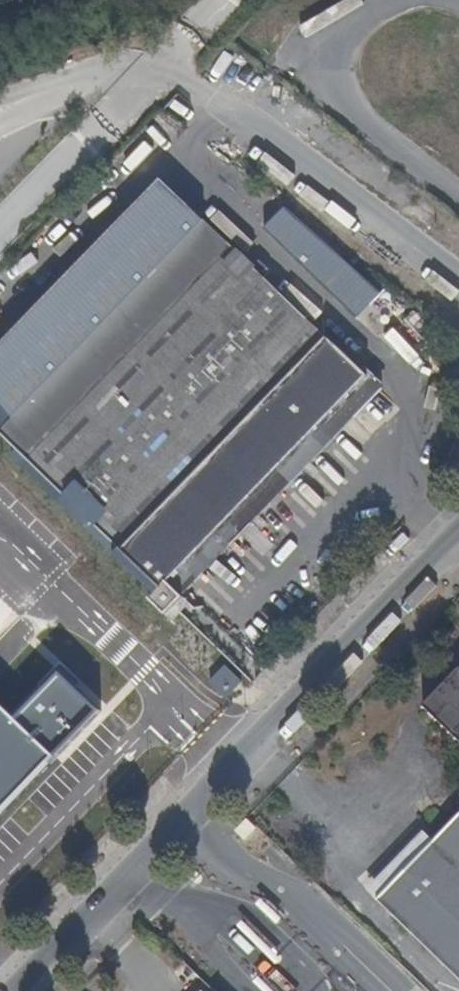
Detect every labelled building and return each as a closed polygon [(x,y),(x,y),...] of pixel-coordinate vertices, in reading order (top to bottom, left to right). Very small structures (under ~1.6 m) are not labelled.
[(206,216),(168,179),(0,347),(0,432),(170,598),(381,389),(206,216)] [(277,245),(372,333),(397,306),(301,219),(277,245)] [(457,668),(421,705),(458,742),(458,671),(457,668)] [(102,718),(57,675),(13,721),(0,708),(0,824),(102,718)] [(376,900),(458,979),(458,813),(376,900)]
